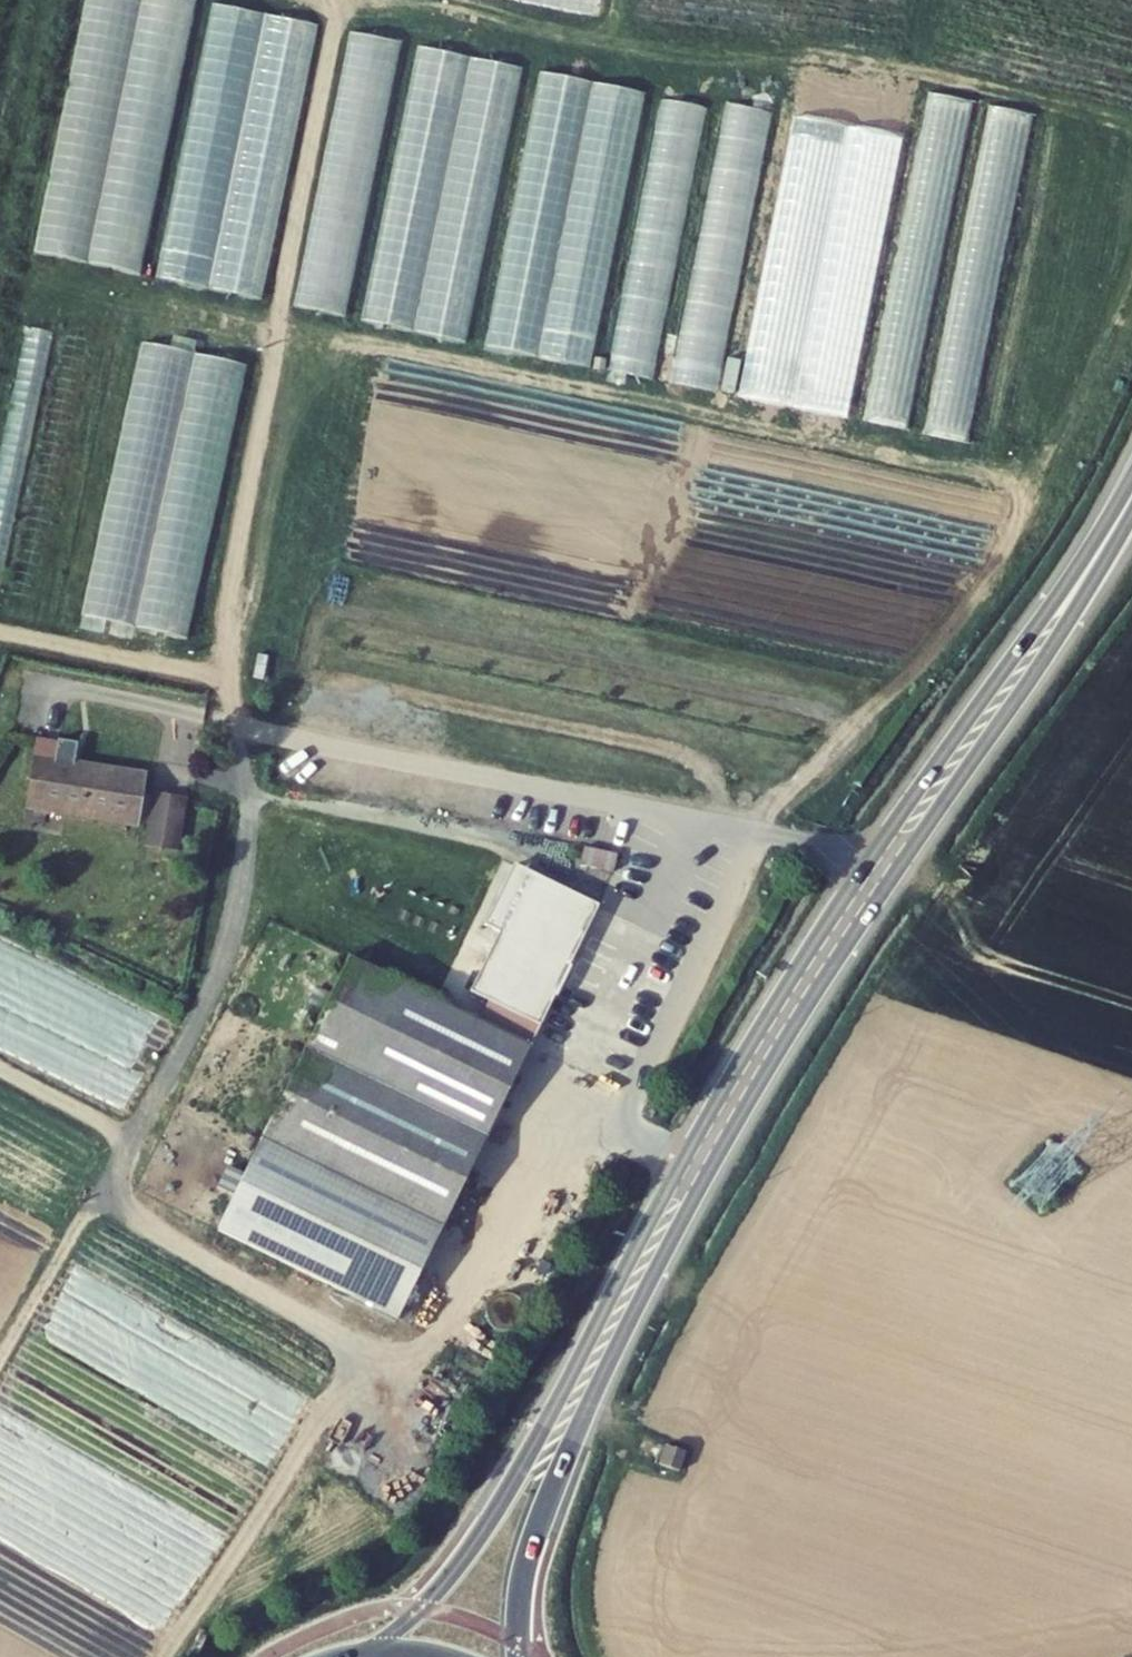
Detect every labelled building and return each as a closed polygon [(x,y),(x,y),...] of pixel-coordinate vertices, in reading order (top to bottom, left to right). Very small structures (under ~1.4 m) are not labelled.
[(115,0),(96,0),(71,166),(89,169),(115,0)] [(136,1),(129,35),(153,39),(159,5),(136,1)] [(162,275),(266,294),(316,20),(211,1),(162,275)] [(742,395),(784,403),(847,73),(805,65),(742,395)] [(850,414),(903,83),(861,76),(808,407),(850,414)] [(922,89),(873,420),(916,427),(965,96),(922,89)] [(648,150),(613,370),(659,378),(703,104),(665,98),(656,151),(648,150)] [(676,381),(722,389),(770,108),(724,100),(676,381)] [(970,440),(1030,110),(988,103),(929,433),(970,440)] [(326,139),(297,304),(348,313),(381,127),(355,123),(352,143),(326,139)] [(487,345),(593,364),(634,139),(610,135),(607,151),(609,151),(605,173),(575,168),(572,180),(553,176),(551,192),(515,185),(487,345)] [(364,318),(469,337),(502,157),(501,157),(501,156),(474,151),(468,183),(448,180),(448,177),(413,170),(412,175),(390,171),(364,318)] [(45,363),(49,331),(33,329),(29,361),(45,363)] [(19,804),(138,823),(146,775),(55,761),(59,739),(30,735),(19,804)] [(154,791),(146,840),(182,846),(190,796),(154,791)] [(563,885),(518,863),(487,922),(505,931),(477,988),(495,997),(485,1017),(535,1041),(544,1023),(599,909),(602,903),(563,885)] [(438,993),(347,949),(291,1063),(477,1160),(531,1049),(535,1041),(485,1017),(438,993)] [(477,1160),(291,1063),(259,1129),(447,1221),(458,1198),(477,1160)] [(447,1221),(259,1129),(211,1231),(393,1322),(447,1221)] [(686,1452),(667,1445),(661,1466),(680,1472),(686,1452)]
